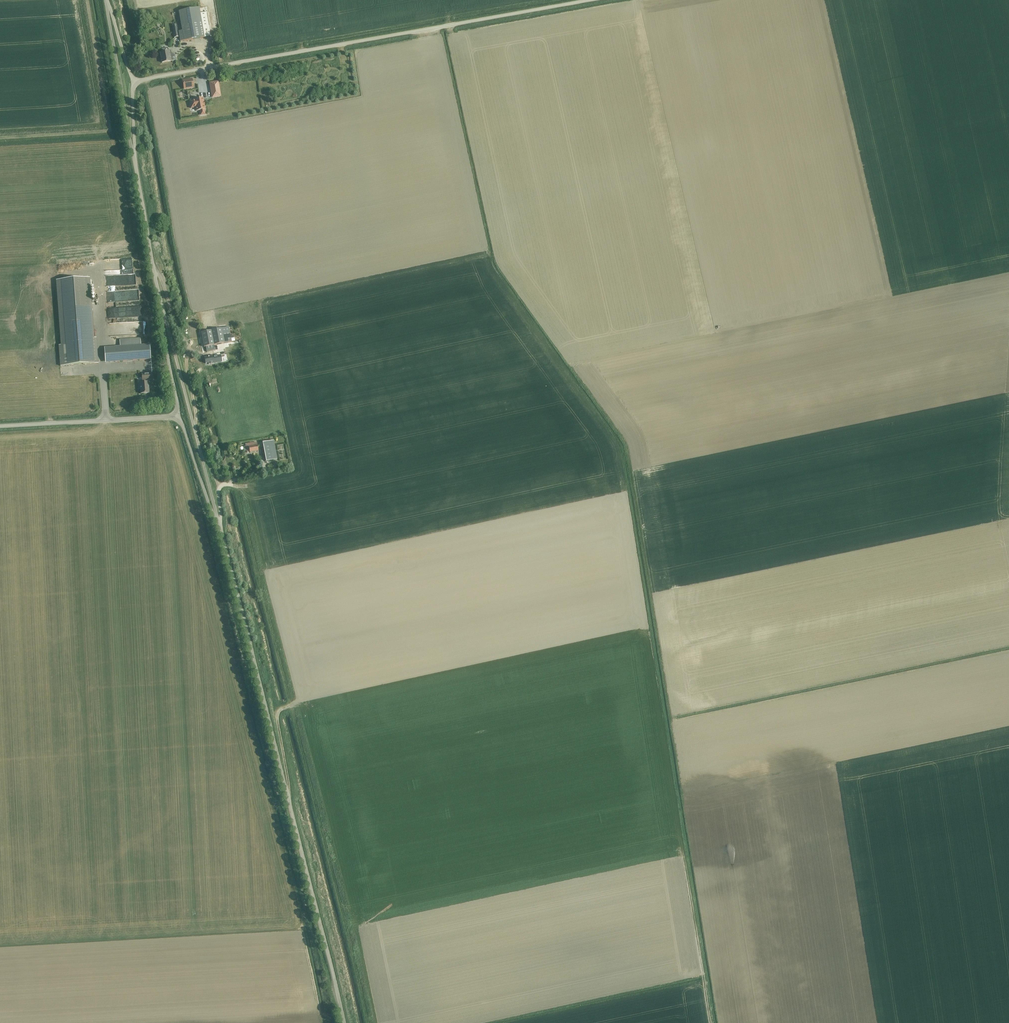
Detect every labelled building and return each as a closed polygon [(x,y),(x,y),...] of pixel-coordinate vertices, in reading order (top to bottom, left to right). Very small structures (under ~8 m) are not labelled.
[(200,13),(199,8),(179,11),(182,31),(179,31),(180,41),(197,39),(210,36),(206,12),(200,13)] [(162,53),(160,53),(162,63),(176,60),(175,57),(175,54),(171,55),(171,51),(168,51),(168,48),(162,49),(162,53)] [(192,79),(183,80),(184,90),(194,88),(192,79)] [(210,84),(212,97),(219,95),(217,83),(210,84)] [(204,102),(203,98),(195,100),(190,101),(191,108),(196,107),(197,111),(200,110),(201,114),(205,113),(204,110),(205,110),(204,105),(205,105),(204,102)] [(134,273),(105,275),(105,285),(115,284),(115,283),(119,283),(119,284),(134,283),(134,273)] [(88,278),(57,280),(64,365),(98,363),(96,343),(93,343),(92,338),(88,278)] [(108,300),(137,300),(137,290),(108,290),(108,300)] [(124,316),(140,315),(139,305),(124,306),(124,316)] [(133,333),(146,332),(145,320),(131,321),(131,328),(139,328),(139,326),(141,326),(141,330),(133,330),(133,333)] [(229,327),(201,332),(204,347),(206,347),(207,352),(215,350),(214,345),(232,342),(229,327)] [(120,346),(114,347),(115,362),(150,359),(150,352),(149,344),(141,345),(140,338),(128,339),(119,340),(120,346)] [(205,358),(206,364),(208,363),(209,363),(209,364),(212,364),(216,363),(222,362),(220,355),(217,356),(209,357),(208,357),(208,358),(205,358)] [(143,383),(139,383),(139,387),(140,387),(141,394),(149,393),(148,382),(145,382),(145,380),(149,380),(152,379),(152,373),(148,374),(142,374),(142,380),(143,380),(143,383)] [(263,443),(266,462),(277,460),(274,441),(263,443)] [(253,443),(245,444),(247,452),(250,452),(250,453),(258,451),(257,446),(257,443),(253,444),(253,443)]
